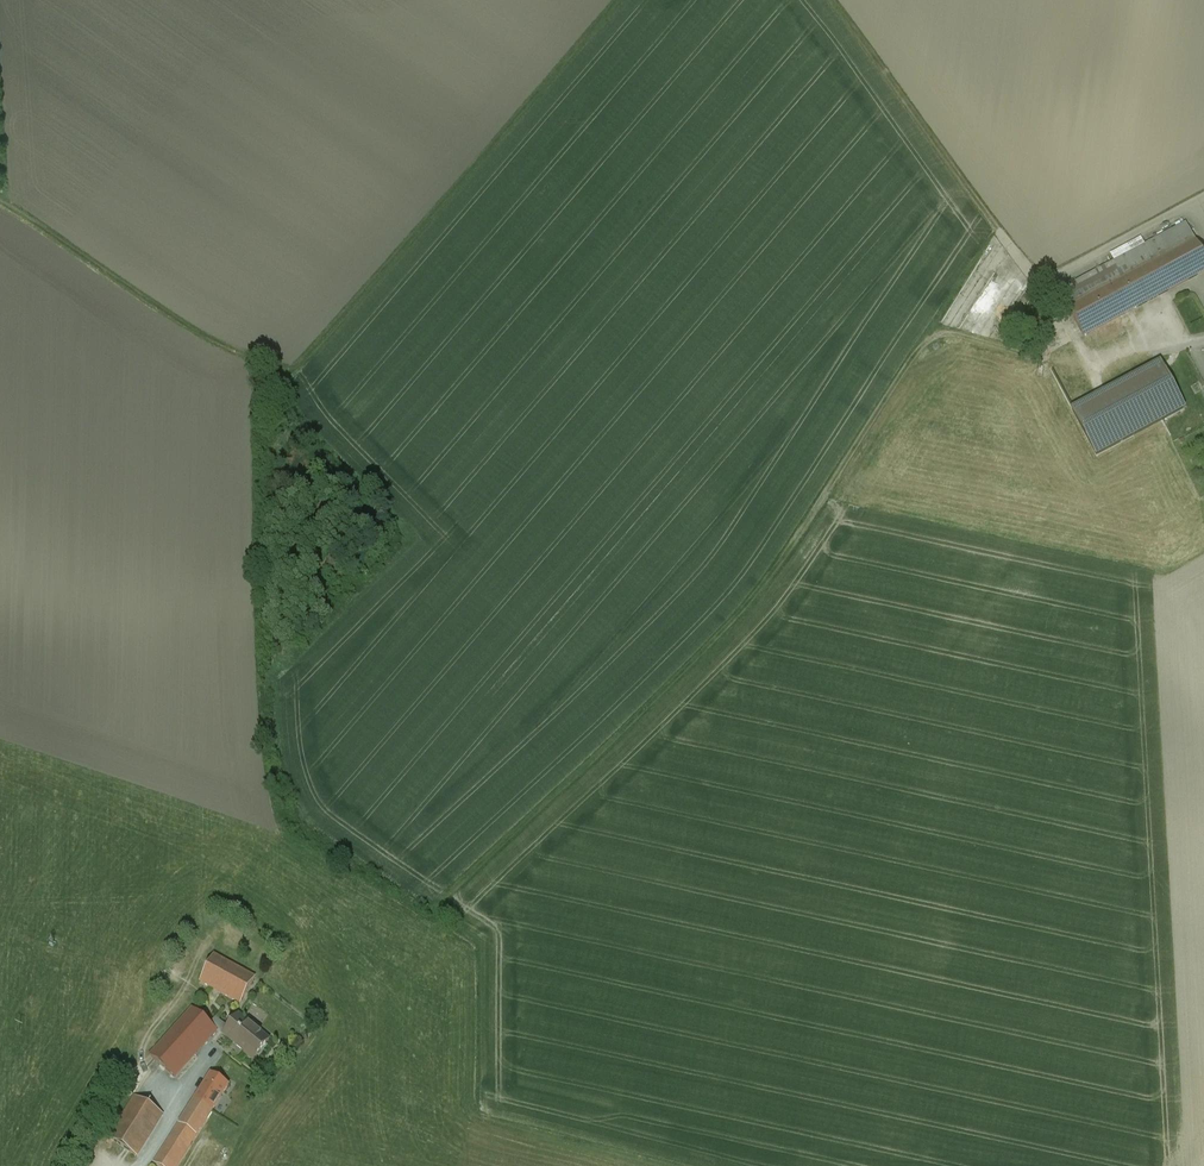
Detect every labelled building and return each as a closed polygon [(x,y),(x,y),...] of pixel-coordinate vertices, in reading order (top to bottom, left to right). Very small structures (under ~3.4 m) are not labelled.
[(1060,291),(1083,336),(1203,272),(1203,258),(1186,224),(1060,291)] [(987,323),(985,330),(982,329),(981,335),(996,339),(1000,327),(987,323)] [(1183,409),(1159,364),(1072,410),(1096,455),(1162,422),(1183,409)] [(255,978),(214,955),(201,982),(240,1004),(255,978)] [(192,1009),(150,1055),(175,1077),(217,1031),(216,1030),(210,1025),(192,1009)] [(269,1041),(238,1015),(228,1028),(223,1033),(223,1034),(245,1052),(244,1053),(253,1061),(269,1041)] [(228,1028),(216,1019),(210,1025),(216,1030),(217,1028),(223,1033),(228,1028)] [(211,1073),(179,1124),(197,1136),(229,1085),(211,1073)] [(163,1114),(135,1096),(109,1138),(137,1156),(163,1114)] [(154,1163),(158,1165),(177,1165),(197,1136),(179,1124),(154,1163)] [(216,1155),(220,1143),(211,1140),(207,1152),(216,1155)]
